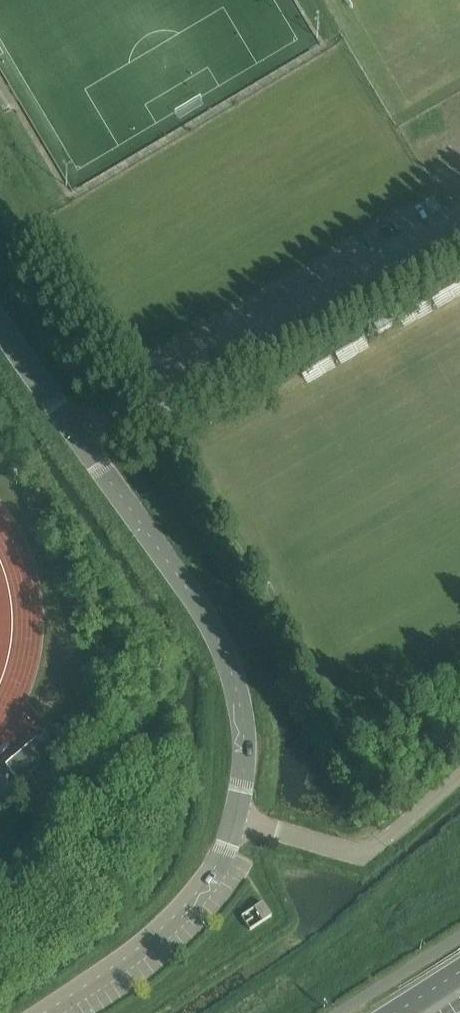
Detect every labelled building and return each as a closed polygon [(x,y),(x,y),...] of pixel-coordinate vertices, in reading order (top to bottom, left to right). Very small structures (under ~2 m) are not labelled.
[(263,904),(241,919),(250,932),(272,918),(263,904)]
